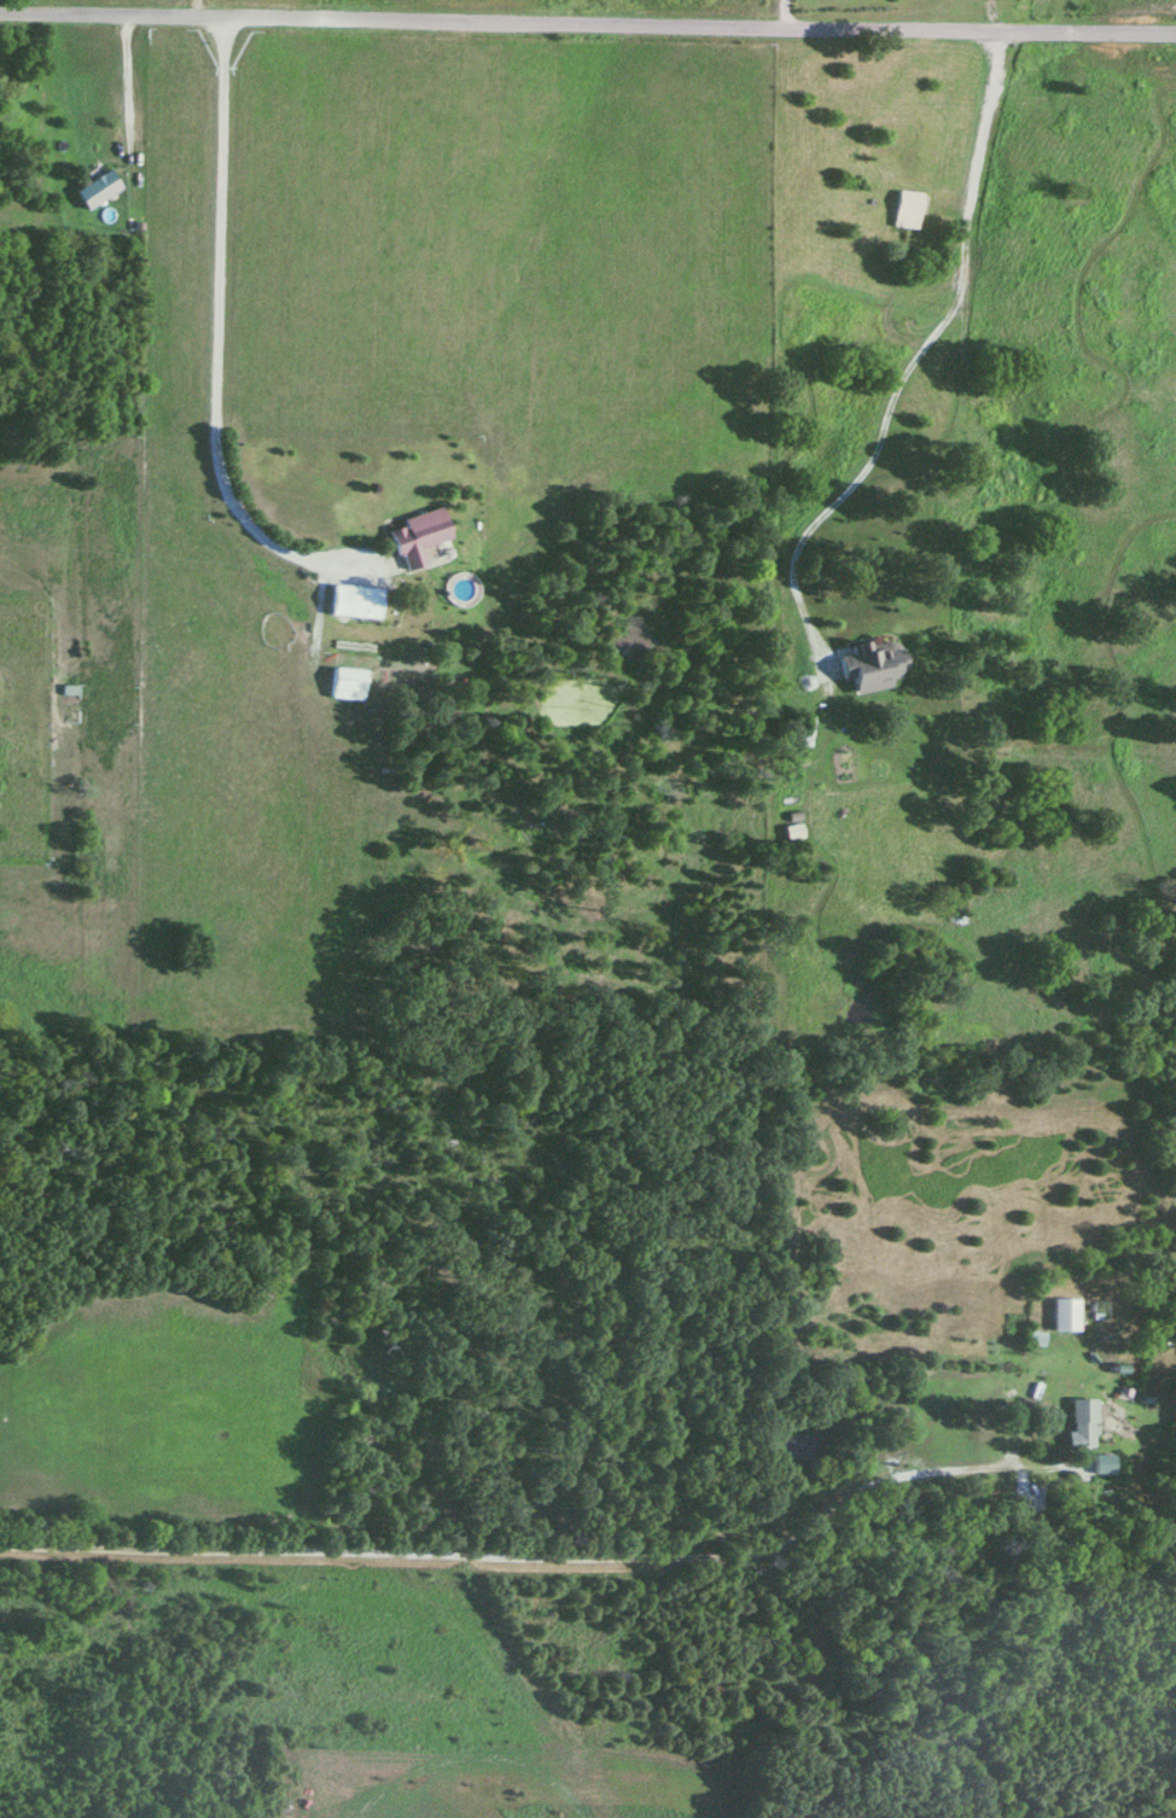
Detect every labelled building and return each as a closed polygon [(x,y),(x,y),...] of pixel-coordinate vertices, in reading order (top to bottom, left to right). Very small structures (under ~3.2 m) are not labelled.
[(86,211),(123,191),(112,171),(75,192),(86,211)] [(916,233),(923,196),(898,192),(891,228),(916,233)] [(402,520),(404,527),(391,531),(402,573),(430,566),(425,547),(453,540),(445,508),(402,520)] [(384,590),(334,586),(331,616),(382,620),(384,590)] [(892,690),(891,682),(902,681),(900,671),(908,670),(904,640),(847,647),(848,656),(838,657),(841,682),(848,681),(850,694),(892,690)] [(1077,1299),(1051,1299),(1051,1333),(1077,1333),(1077,1299)] [(1067,1449),(1096,1449),(1096,1401),(1067,1401),(1067,1449)]
